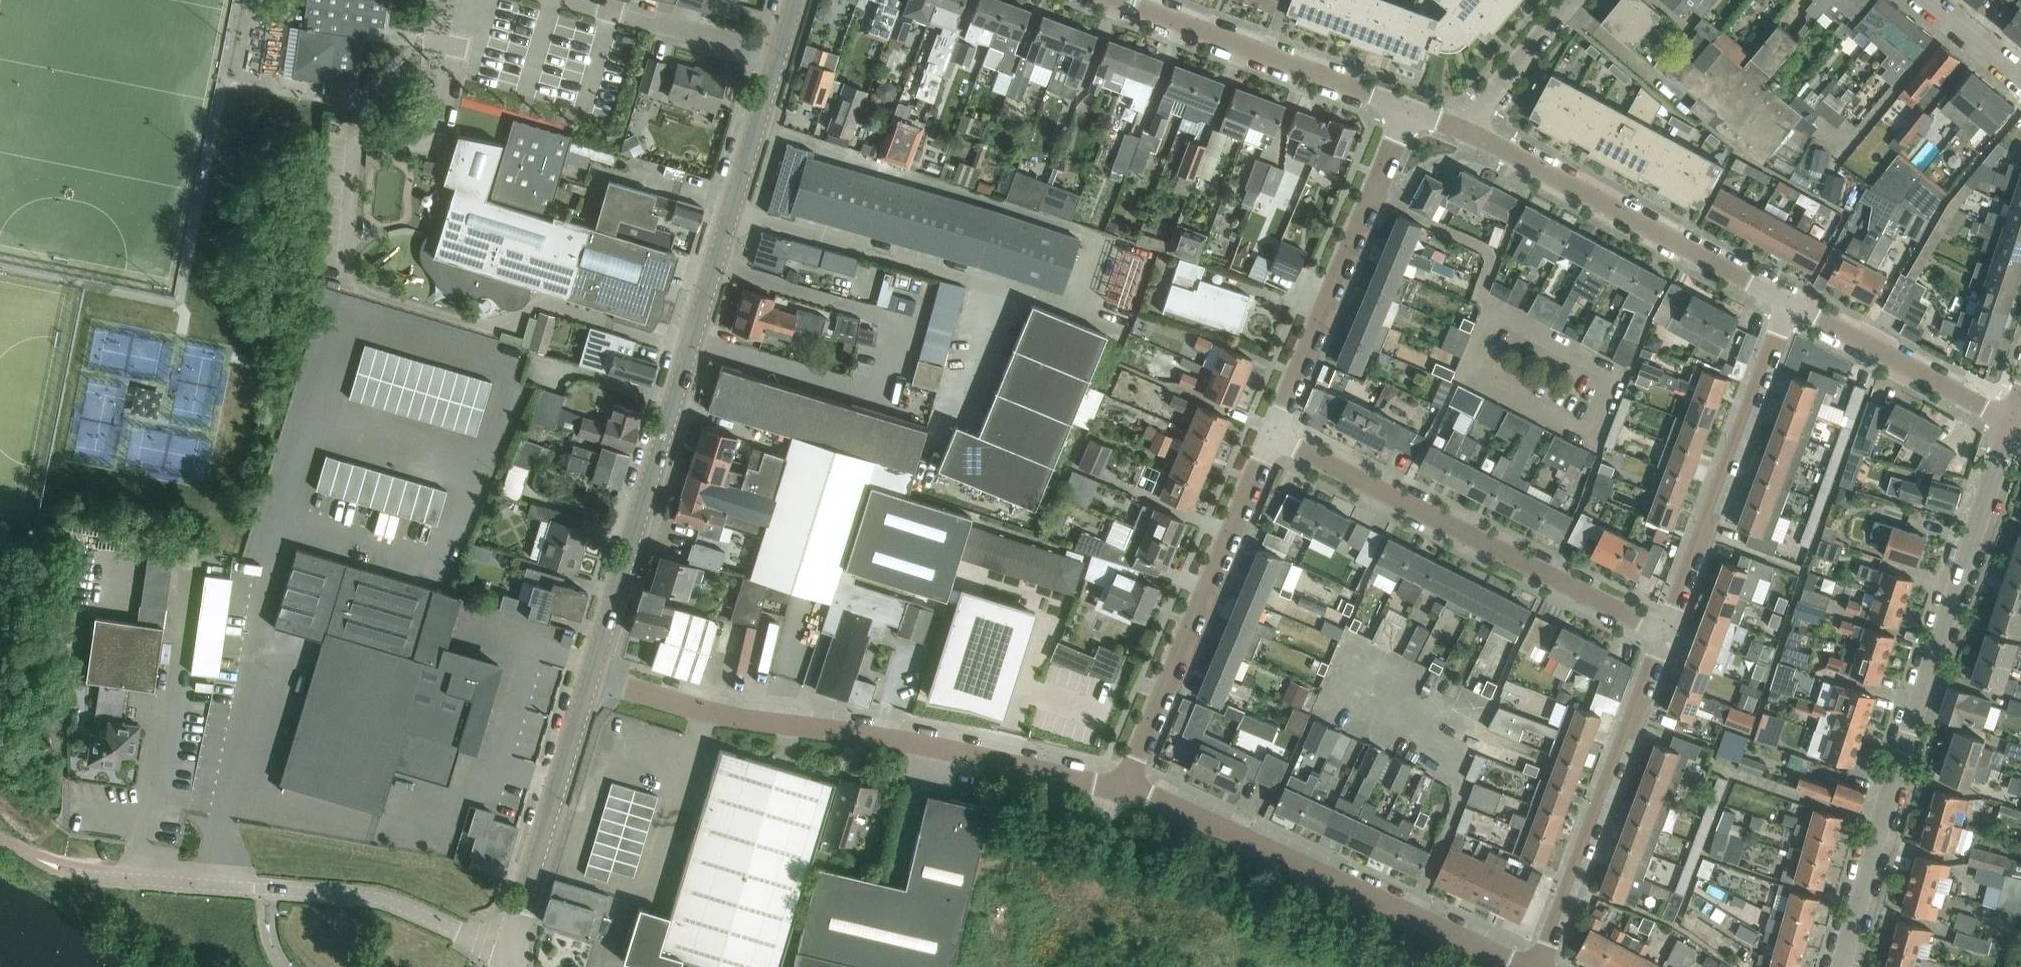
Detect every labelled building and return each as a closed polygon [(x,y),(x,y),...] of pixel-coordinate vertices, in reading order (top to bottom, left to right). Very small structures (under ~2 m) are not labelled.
[(387,0),(307,0),(305,15),(308,16),(307,28),(301,28),(301,27),(300,27),(292,77),(318,81),(318,80),(324,81),(322,93),(349,97),(351,84),(349,83),(358,23),(384,27),(387,0)] [(675,3),(710,12),(710,10),(714,0),(676,0),(675,3)] [(873,18),(891,25),(901,0),(879,0),(873,18)] [(935,0),(907,0),(906,2),(901,0),(891,25),(887,35),(904,41),(913,16),(916,20),(926,24),(929,17),(935,0)] [(962,6),(964,0),(935,0),(929,17),(955,27),(959,16),(959,15),(962,6)] [(1004,1),(1002,0),(978,0),(965,34),(967,37),(977,41),(978,38),(990,43),(991,40),(990,40),(1004,1)] [(1280,0),(1253,0),(1252,2),(1276,11),(1280,0)] [(1496,25),(1513,6),(1515,7),(1521,0),(1441,0),(1450,8),(1441,18),(1439,17),(1438,18),(1389,0),(1293,0),(1288,12),(1291,13),(1292,11),(1302,15),(1301,19),(1299,18),(1298,21),(1301,22),(1301,21),(1329,31),(1328,33),(1331,34),(1332,31),(1330,30),(1332,27),(1356,35),(1355,39),(1353,39),(1352,41),(1355,42),(1355,41),(1383,51),(1382,53),(1385,54),(1386,51),(1384,50),(1386,47),(1397,51),(1394,57),(1397,58),(1398,57),(1421,66),(1421,67),(1423,68),(1431,48),(1441,51),(1443,45),(1447,46),(1451,46),(1456,46),(1460,44),(1463,42),(1467,39),(1472,43),(1473,41),(1472,40),(1478,32),(1488,41),(1490,38),(1489,37),(1498,26),(1496,25)] [(1647,0),(1622,0),(1618,5),(1648,30),(1660,15),(1662,16),(1664,13),(1647,0)] [(1683,0),(1665,0),(1676,9),(1683,0)] [(1683,0),(1676,9),(1680,12),(1693,9),(1702,16),(1716,0),(1683,0)] [(1825,11),(1834,0),(1816,0),(1817,1),(1806,14),(1807,22),(1794,36),(1789,32),(1779,24),(1744,66),(1765,83),(1825,11)] [(1868,0),(1834,0),(1825,11),(1836,21),(1845,9),(1855,16),(1868,0)] [(1900,8),(1890,0),(1877,0),(1870,9),(1857,24),(1862,29),(1854,38),(1867,48),(1874,39),(1900,8)] [(2011,9),(2006,5),(1996,16),(2007,25),(2005,28),(2020,41),(2020,0),(2019,0),(2011,9)] [(1015,52),(1023,29),(1030,10),(1004,1),(990,40),(991,40),(990,43),(983,62),(999,67),(998,70),(1012,75),(1020,54),(1015,52)] [(1648,30),(1618,5),(1605,20),(1604,19),(1602,21),(1634,48),(1636,46),(1635,45),(1648,30)] [(1891,53),(1917,22),(1900,8),(1874,39),(1891,53)] [(1053,64),(1068,25),(1042,15),(1035,33),(1026,56),(1020,54),(1012,75),(1013,75),(1006,94),(1020,99),(1034,62),(1052,69),(1054,64),(1053,64)] [(1723,30),(1706,16),(1697,26),(1714,40),(1723,30)] [(1843,40),(1852,30),(1841,22),(1833,32),(1843,40)] [(1908,67),(1921,51),(1933,36),(1917,22),(1891,53),(1883,62),(1891,69),(1885,76),(1894,83),(1908,67)] [(1077,87),(1089,54),(1096,35),(1068,25),(1053,64),(1054,64),(1068,70),(1064,82),(1077,87)] [(1680,44),(1688,35),(1680,28),(1673,37),(1680,44)] [(1765,83),(1744,66),(1699,29),(1670,65),(1663,73),(1697,99),(1690,109),(1762,165),(1769,156),(1795,125),(1803,115),(1790,104),(1765,83)] [(923,71),(915,94),(933,101),(941,77),(942,74),(948,58),(955,40),(937,33),(923,71)] [(1125,73),(1134,49),(1108,39),(1101,58),(1096,72),(1108,77),(1112,67),(1125,73)] [(955,40),(948,58),(956,61),(969,66),(976,47),(955,40)] [(1596,58),(1601,51),(1592,43),(1587,50),(1596,58)] [(1940,83),(1948,74),(1961,59),(1943,43),(1900,95),(1914,106),(1936,80),(1940,83)] [(1142,111),(1155,78),(1162,60),(1134,49),(1125,73),(1140,79),(1129,106),(1142,111)] [(1663,73),(1670,65),(1660,57),(1653,66),(1663,73)] [(655,92),(664,63),(649,58),(640,87),(655,92)] [(948,58),(942,74),(950,77),(956,61),(948,58)] [(1609,68),(1618,76),(1624,70),(1614,62),(1609,68)] [(716,105),(725,77),(679,63),(670,91),(716,105)] [(823,104),(834,71),(811,64),(801,96),(823,104)] [(1167,116),(1170,107),(1171,107),(1176,95),(1188,100),(1198,73),(1174,64),(1167,83),(1148,132),(1143,130),(1140,138),(1129,168),(1141,173),(1150,151),(1156,153),(1162,136),(1160,136),(1167,116)] [(1633,78),(1624,70),(1618,76),(1627,84),(1633,78)] [(1722,165),(1651,126),(1663,103),(1643,86),(1628,114),(1556,76),(1557,74),(1554,72),(1531,115),(1533,116),(1534,115),(1544,120),(1542,123),(1540,122),(1539,125),(1542,127),(1542,125),(1569,139),(1568,141),(1570,142),(1572,139),(1570,138),(1572,135),(1595,147),(1593,151),(1591,150),(1590,152),(1592,154),(1593,152),(1608,160),(1609,158),(1625,166),(1623,168),(1638,176),(1637,178),(1640,179),(1641,177),(1639,176),(1641,172),(1664,184),(1662,188),(1660,187),(1659,190),(1662,191),(1662,189),(1689,203),(1688,205),(1690,206),(1692,204),(1690,203),(1692,199),(1702,204),(1701,206),(1704,207),(1726,165),(1723,163),(1722,165)] [(1961,126),(1992,89),(1972,72),(1941,110),(1961,126)] [(1216,101),(1223,82),(1198,73),(1188,100),(1182,115),(1195,120),(1199,117),(1208,121),(1216,101)] [(1834,77),(1822,91),(1827,95),(1838,81),(1834,77)] [(881,80),(875,87),(877,95),(883,100),(892,99),(897,92),(896,84),(889,79),(881,80)] [(1102,84),(1092,80),(1088,91),(1098,94),(1102,84)] [(844,81),(826,129),(850,138),(868,91),(844,81)] [(1243,139),(1259,96),(1235,87),(1219,130),(1243,139)] [(1849,88),(1841,98),(1848,103),(1856,94),(1849,88)] [(1993,131),(2014,106),(1992,89),(1961,126),(1961,127),(1957,132),(1968,142),(1983,123),(1993,131)] [(1816,109),(1816,108),(1799,94),(1790,104),(1803,115),(1813,123),(1821,113),(1816,109)] [(1269,144),(1284,105),(1259,96),(1243,139),(1258,145),(1260,140),(1269,144)] [(1846,117),(1840,113),(1841,113),(1824,99),(1816,108),(1816,109),(1821,113),(1838,127),(1846,117)] [(882,146),(878,157),(908,167),(915,146),(922,126),(907,121),(912,106),(898,101),(882,146)] [(1920,107),(1896,137),(1905,145),(1930,114),(1920,107)] [(1319,146),(1328,122),(1296,110),(1289,128),(1287,132),(1300,137),(1292,156),(1311,164),(1319,146)] [(963,113),(958,128),(970,132),(975,116),(963,113)] [(1680,128),(1684,120),(1673,114),(1669,122),(1680,128)] [(1803,115),(1795,125),(1809,137),(1818,126),(1813,123),(1803,115)] [(1343,155),(1354,127),(1330,118),(1328,122),(1319,146),(1311,164),(1335,173),(1342,155),(1343,155)] [(549,213),(571,136),(513,119),(491,197),(549,213)] [(1694,126),(1684,120),(1680,128),(1690,133),(1694,126)] [(636,132),(626,138),(635,155),(645,150),(636,132)] [(1707,138),(1716,146),(1721,139),(1712,132),(1707,138)] [(1129,168),(1140,138),(1125,133),(1112,169),(1123,173),(1127,175),(1129,168)] [(614,234),(595,228),(553,215),(552,220),(485,199),(502,143),(458,134),(443,182),(455,185),(433,255),(438,256),(433,272),(449,277),(447,282),(466,288),(468,281),(477,284),(476,287),(498,294),(500,290),(508,292),(512,279),(615,311),(612,318),(650,330),(654,318),(651,313),(655,302),(660,299),(664,287),(655,284),(666,250),(671,252),(672,250),(614,232),(614,234)] [(572,136),(569,146),(614,159),(617,149),(572,136)] [(1193,179),(1206,146),(1188,140),(1176,173),(1193,179)] [(1991,169),(2008,148),(2000,141),(1983,163),(1991,169)] [(863,142),(860,150),(878,157),(882,146),(872,143),(872,145),(863,142)] [(940,254),(946,255),(963,260),(979,265),(993,270),(1010,275),(1027,281),(1039,285),(1061,292),(1067,274),(1067,273),(1073,256),(1079,238),(1045,227),(1028,221),(1011,216),(994,210),(979,206),(956,199),(933,193),(910,186),(887,179),(863,173),(840,166),(825,162),(812,158),(814,151),(792,145),(793,145),(787,143),(786,145),(789,146),(770,211),(767,210),(767,211),(767,212),(768,212),(772,213),(794,219),(796,212),(802,214),(825,221),(848,227),(871,234),(894,240),(917,247),(940,254)] [(972,187),(979,167),(986,146),(979,143),(971,165),(959,161),(952,180),(972,187)] [(915,146),(908,167),(915,170),(922,149),(915,146)] [(1816,147),(1812,169),(1826,172),(1830,150),(1816,147)] [(1259,189),(1269,163),(1255,158),(1244,187),(1258,192),(1259,189)] [(1737,158),(1733,166),(1754,178),(1759,170),(1737,158)] [(426,159),(424,170),(436,173),(438,161),(426,159)] [(1270,193),(1274,194),(1284,169),(1269,163),(1259,189),(1270,193)] [(2007,175),(1991,169),(1983,163),(1966,183),(1974,190),(1982,180),(2003,186),(2003,188),(2017,193),(2013,206),(2020,208),(2020,180),(2007,175)] [(2011,163),(2007,175),(2020,180),(2020,166),(2011,163)] [(1899,202),(1911,187),(1907,184),(1906,177),(1899,172),(1893,173),(1887,168),(1871,188),(1878,192),(1899,202)] [(1112,169),(1109,176),(1120,181),(1123,173),(1112,169)] [(1039,208),(1048,182),(1016,170),(1005,199),(1038,209),(1039,208)] [(1457,211),(1461,203),(1475,176),(1464,170),(1454,189),(1449,186),(1428,174),(1411,206),(1432,217),(1440,203),(1457,211)] [(1769,175),(1759,170),(1754,178),(1764,183),(1769,175)] [(1843,175),(1828,170),(1822,191),(1837,196),(1843,175)] [(1483,206),(1494,186),(1475,176),(1461,203),(1480,212),(1483,206)] [(654,227),(659,213),(660,214),(662,208),(657,206),(660,195),(608,180),(595,228),(614,234),(614,232),(672,250),(672,247),(671,247),(675,234),(654,227)] [(1911,187),(1899,202),(1928,217),(1942,199),(1917,180),(1911,187)] [(979,181),(975,189),(988,193),(991,185),(979,181)] [(1071,220),(1080,194),(1048,182),(1039,208),(1071,220)] [(1959,208),(1974,190),(1966,183),(1950,203),(1959,208)] [(1492,211),(1503,191),(1494,186),(1483,206),(1492,211)] [(1729,225),(1743,198),(1721,187),(1707,214),(1729,225)] [(1796,201),(1801,192),(1791,187),(1786,195),(1796,201)] [(1258,192),(1255,200),(1266,204),(1270,193),(1259,189),(1258,192)] [(1501,215),(1511,195),(1503,191),(1492,211),(1501,215)] [(697,229),(704,207),(677,199),(676,200),(660,195),(657,206),(662,208),(660,214),(671,217),(670,221),(697,229)] [(1509,220),(1520,200),(1511,195),(1501,215),(1509,220)] [(1750,237),(1764,210),(1743,198),(1729,225),(1750,237)] [(1807,207),(1804,213),(1813,218),(1816,211),(1821,203),(1812,198),(1807,207)] [(1930,219),(1928,217),(1899,202),(1890,218),(1907,227),(1904,233),(1918,240),(1930,219)] [(1821,203),(1816,211),(1827,217),(1832,209),(1821,203)] [(1528,260),(1551,217),(1527,204),(1516,226),(1527,232),(1514,257),(1525,263),(1527,260),(1528,260)] [(2013,206),(2009,216),(1995,212),(1990,210),(1986,224),(2020,235),(2020,208),(2013,206)] [(1771,248),(1785,221),(1764,210),(1750,237),(1771,248)] [(1946,231),(1954,217),(1945,212),(1936,227),(1945,232),(1946,231)] [(1792,259),(1807,233),(1806,232),(1813,218),(1804,213),(1796,227),(1785,221),(1771,248),(1774,249),(1771,254),(1781,259),(1784,255),(1792,259)] [(1413,250),(1424,226),(1400,216),(1390,240),(1413,250)] [(1562,251),(1574,229),(1551,217),(1528,260),(1538,266),(1544,255),(1556,262),(1562,251)] [(1207,235),(1176,223),(1165,250),(1196,262),(1207,235)] [(1986,224),(1982,223),(1979,233),(1987,236),(1983,249),(1998,254),(1997,255),(2020,262),(2020,235),(1986,224)] [(1495,225),(1489,244),(1499,247),(1505,229),(1495,225)] [(1851,291),(1884,234),(1871,227),(1860,246),(1851,241),(1845,252),(1834,246),(1822,268),(1832,274),(1829,279),(1851,291)] [(1933,254),(1945,232),(1936,227),(1923,249),(1933,254)] [(1586,264),(1597,241),(1574,229),(1562,251),(1586,264)] [(858,257),(791,238),(791,239),(762,231),(753,262),(771,267),(772,266),(771,266),(773,259),(785,263),(787,255),(853,274),(858,257)] [(1828,244),(1807,233),(1792,259),(1814,271),(1828,244)] [(1893,239),(1884,234),(1851,291),(1874,303),(1883,285),(1888,275),(1877,269),(1893,239)] [(1272,261),(1269,268),(1295,279),(1306,251),(1281,240),(1272,261)] [(1433,258),(1423,254),(1413,250),(1390,240),(1380,264),(1403,273),(1408,262),(1428,270),(1429,267),(1450,276),(1453,267),(1433,259),(1433,258)] [(1597,301),(1610,277),(1622,254),(1597,241),(1586,264),(1568,296),(1577,301),(1582,293),(1597,301)] [(1433,258),(1437,249),(1427,245),(1423,254),(1433,258)] [(1120,247),(1112,272),(1135,279),(1143,254),(1120,247)] [(1920,275),(1933,254),(1923,249),(1911,270),(1920,275)] [(1256,254),(1248,273),(1263,280),(1269,268),(1272,261),(1256,254)] [(1632,289),(1644,266),(1622,254),(1610,277),(1632,289)] [(2020,272),(2020,262),(1997,255),(1994,266),(1979,261),(1974,274),(2016,288),(2020,272)] [(1249,295),(1230,289),(1200,279),(1204,266),(1180,257),(1163,308),(1237,332),(1249,295)] [(1413,277),(1403,273),(1380,264),(1370,289),(1393,298),(1402,302),(1413,277)] [(1649,314),(1668,279),(1644,266),(1632,289),(1627,298),(1623,306),(1635,310),(1623,336),(1639,342),(1649,314)] [(790,268),(786,277),(797,282),(800,273),(790,268)] [(902,269),(897,284),(905,286),(909,271),(902,269)] [(1917,281),(1920,275),(1911,270),(1907,276),(1914,280),(1917,281)] [(909,271),(905,286),(913,288),(917,273),(909,271)] [(1112,272),(1104,296),(1127,304),(1135,279),(1112,272)] [(917,273),(913,288),(920,291),(925,275),(917,273)] [(1914,280),(1907,276),(1902,273),(1883,308),(1895,315),(1914,280)] [(2012,298),(2016,288),(1974,274),(1970,287),(1985,292),(1981,303),(2014,314),(2018,301),(2016,299),(2012,298)] [(1518,306),(1527,288),(1530,283),(1519,277),(1512,290),(1507,300),(1518,306)] [(962,298),(966,286),(940,279),(937,291),(962,298)] [(1931,305),(1922,300),(1928,288),(1917,281),(1914,280),(1895,315),(1919,327),(1931,305)] [(1682,310),(1692,292),(1673,282),(1654,317),(1654,319),(1667,326),(1677,307),(1682,310)] [(1507,300),(1512,290),(1505,286),(1499,296),(1507,300)] [(795,314),(772,307),(775,298),(745,288),(738,309),(807,330),(820,335),(826,317),(797,308),(795,314)] [(1383,323),(1393,298),(1370,289),(1360,313),(1383,323)] [(959,309),(962,298),(937,291),(934,302),(959,309)] [(895,292),(891,307),(899,309),(903,294),(895,292)] [(1552,326),(1563,306),(1540,293),(1528,313),(1552,326)] [(1623,306),(1627,298),(1618,293),(1613,302),(1622,307),(1623,306)] [(903,294),(899,309),(906,312),(911,296),(903,294)] [(1704,333),(1718,306),(1696,294),(1676,331),(1698,343),(1704,333)] [(911,296),(906,312),(914,314),(918,298),(911,296)] [(956,320),(959,309),(934,302),(931,314),(956,320)] [(1408,316),(1412,306),(1402,302),(1399,311),(1408,316)] [(1089,378),(1107,335),(1032,303),(1031,304),(1014,347),(1013,346),(1012,347),(1090,379),(1090,378),(1089,378)] [(2010,325),(2014,314),(1981,303),(1977,315),(1963,311),(1959,323),(2000,337),(2004,325),(2007,326),(2010,325)] [(1725,344),(1739,318),(1718,306),(1704,333),(1725,344)] [(807,330),(738,309),(732,329),(762,339),(764,330),(803,342),(807,330)] [(537,318),(528,348),(547,354),(558,316),(539,311),(537,318)] [(1392,327),(1383,323),(1360,313),(1349,338),(1372,347),(1381,351),(1392,327)] [(953,331),(956,320),(931,314),(928,324),(953,331)] [(1598,314),(1583,342),(1599,351),(1614,323),(1598,314)] [(849,316),(842,339),(854,343),(861,320),(849,316)] [(1465,317),(1460,327),(1472,332),(1476,322),(1465,317)] [(1992,361),(2000,337),(1959,323),(1945,318),(1941,331),(1968,340),(1965,352),(1992,361)] [(950,343),(953,331),(928,324),(925,336),(950,343)] [(1463,356),(1473,332),(1472,332),(1460,327),(1453,324),(1443,348),(1463,356)] [(581,364),(650,385),(657,362),(631,355),(636,340),(592,327),(581,364)] [(1749,363),(1759,336),(1748,332),(1737,359),(1749,363)] [(1651,333),(1645,346),(1658,352),(1664,339),(1651,333)] [(925,336),(921,348),(947,355),(950,343),(925,336)] [(1208,351),(1212,342),(1198,336),(1194,345),(1208,351)] [(1362,372),(1372,347),(1349,338),(1339,363),(1362,372)] [(369,373),(377,347),(365,343),(357,370),(369,373)] [(380,377),(388,350),(377,347),(369,373),(380,377)] [(1071,421),(1088,379),(1089,379),(1090,379),(1012,347),(1013,348),(996,390),(995,390),(994,390),(1072,422),(1071,421)] [(1243,382),(1252,359),(1224,347),(1214,370),(1243,382)] [(1643,347),(1641,354),(1652,358),(1654,351),(1643,347)] [(921,348),(918,359),(944,366),(947,355),(921,348)] [(392,380),(400,353),(388,350),(380,377),(392,380)] [(1387,364),(1391,355),(1381,351),(1377,360),(1387,364)] [(403,384),(411,357),(400,353),(392,380),(403,384)] [(1201,365),(1183,356),(1180,363),(1198,372),(1201,365)] [(1693,356),(1690,363),(1697,366),(1700,359),(1693,356)] [(415,387),(423,360),(411,357),(403,384),(415,387)] [(918,359),(912,383),(913,383),(914,383),(937,389),(944,366),(918,359)] [(426,390),(434,364),(423,360),(415,387),(426,390)] [(1719,403),(1729,378),(1700,367),(1692,373),(1690,378),(1645,361),(1640,373),(1653,378),(1696,394),(1719,403)] [(1437,362),(1433,372),(1452,380),(1457,370),(1437,362)] [(438,394),(446,367),(434,364),(426,390),(438,394)] [(915,471),(928,428),(851,404),(848,414),(738,380),(742,370),(722,364),(708,409),(794,434),(915,471)] [(449,397),(457,370),(446,367),(438,394),(449,397)] [(1835,394),(1840,379),(1812,369),(1811,370),(1808,382),(1795,377),(1785,402),(1820,415),(1828,391),(1835,394)] [(361,400),(369,373),(357,370),(349,397),(361,400)] [(461,401),(469,374),(457,370),(449,397),(461,401)] [(1233,405),(1243,382),(1214,370),(1204,393),(1233,405)] [(1192,388),(1196,378),(1183,372),(1178,382),(1192,388)] [(372,404),(380,377),(369,373),(361,400),(372,404)] [(1649,388),(1653,378),(1640,373),(1636,382),(1649,388)] [(472,404),(480,377),(469,374),(461,401),(472,404)] [(384,407),(392,380),(380,377),(372,404),(384,407)] [(492,381),(480,377),(472,404),(484,407),(492,381)] [(395,410),(403,384),(392,380),(384,407),(395,410)] [(1387,383),(1382,395),(1389,398),(1395,396),(1399,389),(1387,383)] [(1857,418),(1867,387),(1856,383),(1845,414),(1857,418)] [(407,414),(415,387),(403,384),(395,410),(407,414)] [(1476,416),(1486,396),(1460,384),(1450,404),(1476,416)] [(1338,425),(1360,436),(1373,410),(1352,400),(1351,401),(1340,396),(1327,391),(1315,385),(1305,409),(1318,415),(1320,411),(1334,418),(1335,416),(1341,420),(1338,425)] [(418,417),(426,390),(415,387),(407,414),(418,417)] [(532,417),(544,421),(554,424),(563,395),(543,389),(532,417)] [(430,421),(438,394),(426,390),(418,417),(430,421)] [(1053,465),(1070,422),(1072,423),(1072,422),(994,390),(994,391),(995,391),(978,433),(1054,465),(1053,465)] [(442,424),(449,397),(438,394),(430,421),(442,424)] [(1710,427),(1719,403),(1696,394),(1687,418),(1710,427)] [(1183,410),(1187,401),(1173,395),(1169,404),(1183,410)] [(1633,399),(1624,396),(1616,416),(1626,420),(1633,399)] [(453,427),(461,401),(449,397),(442,424),(453,427)] [(1495,426),(1505,407),(1489,399),(1479,418),(1495,426)] [(1906,441),(1920,414),(1898,403),(1894,411),(1887,409),(1888,407),(1869,400),(1858,432),(1876,438),(1880,427),(1884,429),(1906,441)] [(465,431),(472,404),(461,401),(453,427),(465,431)] [(1810,440),(1820,415),(1785,402),(1776,427),(1810,440)] [(476,434),(484,407),(472,404),(465,431),(476,434)] [(635,427),(640,411),(615,404),(610,419),(608,418),(606,425),(583,417),(579,433),(612,443),(631,449),(637,427),(635,427)] [(1218,440),(1228,418),(1198,405),(1188,428),(1218,440)] [(1526,434),(1533,422),(1510,409),(1503,422),(1526,434)] [(1426,436),(1395,421),(1373,410),(1360,436),(1382,448),(1384,443),(1395,449),(1397,446),(1417,456),(1426,436)] [(1956,451),(1934,439),(1942,426),(1920,414),(1906,441),(1926,452),(1918,467),(1944,473),(1956,451)] [(1710,427),(1687,418),(1677,415),(1668,440),(1701,452),(1710,427)] [(538,440),(544,421),(532,417),(526,436),(538,440)] [(1520,477),(1545,428),(1533,422),(1526,434),(1513,459),(1491,503),(1515,515),(1526,493),(1531,483),(1520,477)] [(1035,509),(1052,465),(1054,466),(1054,465),(978,433),(956,424),(937,468),(1035,509)] [(1846,449),(1853,428),(1844,424),(1836,445),(1846,449)] [(730,458),(737,436),(703,425),(696,446),(702,449),(730,458)] [(1614,449),(1622,428),(1613,425),(1605,445),(1614,449)] [(1801,465),(1810,440),(1776,427),(1767,452),(1801,465)] [(1218,453),(1221,444),(1220,442),(1218,441),(1218,440),(1188,428),(1183,442),(1179,450),(1209,462),(1213,453),(1215,454),(1218,453)] [(1444,479),(1466,434),(1455,428),(1443,451),(1431,445),(1420,467),(1444,479)] [(1158,431),(1155,439),(1168,445),(1171,437),(1158,431)] [(841,567),(867,485),(907,497),(915,471),(794,434),(787,457),(786,457),(787,458),(774,498),(775,498),(763,535),(761,541),(756,557),(750,576),(830,601),(841,567)] [(1479,441),(1466,434),(1444,479),(1467,491),(1479,469),(1467,463),(1479,441)] [(1567,470),(1579,445),(1556,434),(1544,459),(1567,470)] [(534,470),(542,445),(522,437),(512,462),(534,470)] [(1110,447),(1089,438),(1078,466),(1099,475),(1110,447)] [(1163,456),(1168,445),(1155,439),(1150,450),(1163,456)] [(1867,443),(1856,439),(1852,450),(1863,454),(1867,443)] [(1692,477),(1701,452),(1668,440),(1659,464),(1668,468),(1692,477)] [(625,469),(630,452),(603,444),(600,452),(575,444),(572,453),(625,469)] [(787,458),(786,457),(764,450),(758,468),(748,465),(748,464),(730,458),(702,449),(696,446),(688,471),(737,486),(774,498),(787,458)] [(758,468),(764,450),(754,447),(748,464),(748,465),(758,468)] [(1199,485),(1209,462),(1179,450),(1174,462),(1170,472),(1199,485)] [(1590,451),(1584,462),(1592,466),(1598,455),(1590,451)] [(1792,489),(1801,465),(1767,452),(1758,476),(1792,489)] [(620,487),(625,469),(572,453),(567,469),(578,473),(579,470),(594,475),(592,479),(620,487)] [(329,493),(340,458),(326,454),(316,489),(329,493)] [(1491,503),(1513,459),(1502,454),(1492,475),(1479,469),(1467,491),(1491,503)] [(1835,478),(1842,457),(1833,454),(1826,474),(1835,478)] [(343,497),(353,462),(340,458),(329,493),(343,497)] [(356,500),(367,466),(353,462),(343,497),(356,500)] [(1616,467),(1602,462),(1599,471),(1612,476),(1616,467)] [(370,504),(380,470),(367,466),(356,500),(370,504)] [(1199,485),(1170,472),(1156,467),(1147,490),(1190,508),(1199,485)] [(1682,501),(1692,477),(1668,468),(1659,493),(1682,501)] [(383,508),(393,474),(380,470),(370,504),(383,508)] [(1085,475),(1072,470),(1061,495),(1074,501),(1085,475)] [(775,498),(774,498),(737,486),(688,471),(680,495),(727,510),(723,524),(751,532),(763,535),(775,498)] [(1609,485),(1612,476),(1599,471),(1596,480),(1609,485)] [(1845,471),(1840,484),(1854,489),(1858,475),(1845,471)] [(546,473),(534,479),(540,491),(547,487),(549,480),(546,473)] [(397,512),(407,478),(393,474),(383,508),(397,512)] [(1828,498),(1835,478),(1826,474),(1818,495),(1828,498)] [(1783,514),(1792,489),(1758,476),(1748,501),(1783,514)] [(1955,512),(1963,487),(1933,479),(1931,486),(1895,476),(1891,492),(1926,502),(1925,504),(1955,512)] [(410,516),(420,482),(407,478),(397,512),(410,516)] [(424,520),(434,486),(420,482),(410,516),(424,520)] [(971,517),(907,497),(867,485),(841,567),(856,572),(946,600),(960,556),(1073,592),(1084,554),(1067,549),(1065,555),(1041,548),(1046,533),(1025,527),(1021,541),(995,533),(999,521),(992,519),(988,531),(968,525),(971,517)] [(447,490),(434,486),(424,520),(437,524),(447,490)] [(1563,539),(1574,517),(1559,509),(1568,491),(1559,486),(1549,505),(1538,527),(1563,539)] [(1315,534),(1329,507),(1307,496),(1305,501),(1289,493),(1275,520),(1293,529),(1303,534),(1313,539),(1315,534)] [(1538,527),(1549,505),(1526,493),(1515,515),(1538,527)] [(1673,527),(1682,501),(1659,493),(1649,518),(1673,527)] [(498,494),(494,506),(505,510),(509,498),(498,494)] [(727,510),(680,495),(673,518),(699,526),(697,533),(718,539),(723,524),(727,510)] [(577,557),(585,531),(574,527),(577,515),(531,501),(527,514),(544,519),(532,556),(576,569),(579,557),(577,557)] [(1774,538),(1783,514),(1748,501),(1739,526),(1752,531),(1746,544),(1775,555),(1780,540),(1774,538)] [(1817,527),(1825,507),(1815,503),(1808,523),(1817,527)] [(1174,544),(1184,521),(1166,513),(1142,504),(1133,526),(1174,544)] [(1342,536),(1351,518),(1329,507),(1315,534),(1337,545),(1342,536)] [(1055,509),(1049,523),(1060,528),(1066,514),(1055,509)] [(1607,528),(1607,529),(1592,522),(1594,517),(1583,512),(1569,540),(1584,547),(1590,535),(1601,540),(1594,555),(1616,566),(1630,539),(1607,528)] [(1165,567),(1174,544),(1133,526),(1114,518),(1104,541),(1082,531),(1074,549),(1114,561),(1131,566),(1139,569),(1157,575),(1161,565),(1165,567)] [(1369,565),(1384,535),(1359,522),(1348,542),(1361,549),(1356,559),(1369,565)] [(1918,566),(1927,536),(1908,530),(1892,525),(1892,527),(1879,522),(1876,522),(1871,536),(1887,541),(1883,554),(1899,559),(1918,565),(1917,566),(1918,566)] [(1810,547),(1817,527),(1808,523),(1801,544),(1810,547)] [(1839,526),(1828,523),(1822,539),(1833,543),(1839,526)] [(1659,528),(1655,539),(1656,540),(1667,544),(1671,533),(1659,528)] [(1292,541),(1287,539),(1269,531),(1264,543),(1287,552),(1292,541)] [(751,532),(749,537),(761,541),(763,535),(751,532)] [(1401,572),(1413,549),(1390,538),(1374,569),(1397,581),(1401,572)] [(1652,577),(1666,546),(1654,542),(1650,550),(1630,539),(1616,566),(1638,577),(1641,571),(1652,577)] [(695,541),(688,562),(719,571),(725,551),(695,541)] [(1294,562),(1284,558),(1280,556),(1261,548),(1251,572),(1274,582),(1284,586),(1294,562)] [(297,549),(274,626),(323,640),(280,783),(382,813),(395,768),(448,783),(460,744),(474,748),(484,717),(499,664),(443,648),(459,596),(297,549)] [(1426,585),(1438,562),(1413,549),(1401,572),(1406,575),(1397,593),(1417,603),(1426,585)] [(1769,580),(1775,565),(1743,553),(1738,566),(1726,562),(1716,587),(1740,596),(1749,599),(1749,600),(1752,601),(1761,576),(1769,580)] [(699,583),(704,569),(661,556),(652,585),(686,596),(691,580),(699,583)] [(2014,556),(2006,579),(2020,583),(2020,559),(2014,556)] [(1148,608),(1157,586),(1133,576),(1136,569),(1139,570),(1139,569),(1131,566),(1114,561),(1108,574),(1109,575),(1112,569),(1116,570),(1103,599),(1120,606),(1119,610),(1143,620),(1144,616),(1147,618),(1151,609),(1148,608)] [(1450,597),(1461,574),(1438,562),(1426,585),(1450,597)] [(155,689),(164,626),(172,568),(147,565),(139,622),(95,616),(86,680),(100,682),(90,750),(102,752),(100,764),(118,767),(120,752),(135,754),(139,724),(125,722),(130,685),(155,689)] [(503,592),(499,606),(548,621),(552,609),(561,612),(578,617),(580,618),(588,592),(569,586),(561,584),(564,576),(526,565),(523,576),(525,579),(533,582),(528,599),(503,592)] [(854,677),(871,627),(884,631),(887,621),(899,625),(896,633),(923,642),(934,608),(853,582),(856,572),(841,567),(830,601),(821,630),(822,631),(824,627),(835,631),(816,689),(847,699),(846,700),(869,708),(877,684),(854,677)] [(1906,602),(1913,579),(1885,570),(1878,593),(1906,602)] [(1264,607),(1274,582),(1251,572),(1241,597),(1264,607)] [(1819,575),(1810,572),(1801,600),(1802,600),(1828,609),(1832,595),(1814,590),(1819,575)] [(205,574),(192,672),(217,676),(230,577),(205,574)] [(1473,609),(1485,586),(1461,574),(1450,597),(1446,605),(1469,617),(1473,609)] [(757,624),(769,583),(742,578),(730,619),(757,624)] [(2006,579),(1999,601),(2020,609),(2020,583),(2006,579)] [(471,580),(460,585),(466,598),(477,593),(471,580)] [(1284,586),(1281,594),(1292,598),(1295,591),(1284,586)] [(1497,621),(1509,598),(1485,586),(1473,609),(1497,621)] [(639,597),(662,604),(665,593),(643,587),(639,597)] [(1749,599),(1740,596),(1716,587),(1707,612),(1740,624),(1749,600),(1749,599)] [(1785,609),(1791,596),(1781,593),(1776,606),(1785,609)] [(1898,626),(1906,602),(1878,593),(1873,607),(1849,599),(1846,609),(1898,626)] [(1302,596),(1298,605),(1339,623),(1343,614),(1302,596)] [(699,680),(718,619),(662,604),(639,597),(629,632),(660,639),(652,666),(699,680)] [(1258,620),(1264,607),(1241,597),(1231,621),(1263,635),(1273,639),(1278,628),(1258,620)] [(1517,641),(1532,610),(1509,598),(1497,621),(1493,629),(1517,641)] [(1823,623),(1828,609),(1802,600),(1797,615),(1823,623)] [(1348,601),(1344,612),(1351,615),(1356,604),(1348,601)] [(1436,601),(1431,610),(1441,615),(1446,605),(1436,601)] [(1999,601),(1991,626),(2020,636),(2020,609),(1999,601)] [(965,711),(997,617),(955,603),(923,696),(965,711)] [(1730,649),(1740,624),(1707,612),(1697,636),(1730,649)] [(1778,629),(1783,615),(1774,612),(1769,625),(1778,629)] [(1547,650),(1559,626),(1537,615),(1520,649),(1531,654),(1536,644),(1547,650)] [(1355,617),(1350,628),(1358,631),(1363,621),(1355,617)] [(1393,649),(1405,627),(1385,617),(1374,639),(1393,649)] [(1316,619),(1312,627),(1321,631),(1325,623),(1316,619)] [(1321,631),(1340,640),(1345,629),(1326,620),(1325,623),(1321,631)] [(1855,624),(1842,620),(1839,630),(1852,634),(1855,624)] [(1253,659),(1263,635),(1231,621),(1221,645),(1244,655),(1253,659)] [(1415,660),(1431,630),(1420,624),(1404,655),(1415,660)] [(1488,639),(1492,630),(1483,625),(1478,634),(1488,639)] [(1565,678),(1573,664),(1586,637),(1565,626),(1556,644),(1551,653),(1561,658),(1553,672),(1565,678)] [(1888,659),(1895,636),(1876,630),(1867,627),(1859,649),(1888,659)] [(1799,650),(1804,633),(1791,629),(1781,659),(1807,667),(1812,654),(1799,650)] [(570,645),(573,636),(563,633),(561,642),(570,645)] [(2019,643),(2008,639),(1989,633),(1981,657),(2011,667),(2014,656),(2020,658),(2020,643),(2019,643)] [(1733,650),(1730,649),(1697,636),(1688,661),(1712,670),(1724,674),(1733,650)] [(1622,700),(1630,678),(1618,673),(1623,660),(1607,652),(1609,648),(1586,637),(1573,664),(1602,679),(1597,691),(1622,700)] [(1114,680),(1124,656),(1125,654),(1099,643),(1094,655),(1088,669),(1114,680)] [(1769,660),(1774,647),(1765,643),(1760,657),(1769,660)] [(1233,680),(1244,655),(1221,645),(1210,670),(1233,680)] [(1880,683),(1888,659),(1859,649),(1855,663),(1831,656),(1827,667),(1840,671),(1841,670),(1852,673),(1852,674),(1880,683)] [(1083,650),(1076,668),(1087,673),(1088,669),(1094,655),(1083,650)] [(2008,676),(2011,667),(1981,657),(1973,680),(2004,690),(2020,696),(2020,684),(2018,683),(2019,680),(2008,676)] [(1323,660),(1318,672),(1325,675),(1330,664),(1323,660)] [(1434,660),(1430,668),(1441,673),(1445,666),(1434,660)] [(1702,695),(1712,670),(1688,661),(1679,686),(1702,695)] [(1762,679),(1767,666),(1758,662),(1753,676),(1762,679)] [(1795,695),(1804,670),(1780,662),(1771,686),(1795,695)] [(1244,684),(1233,680),(1210,670),(1200,695),(1223,705),(1229,690),(1248,698),(1252,688),(1244,684)] [(1248,675),(1244,684),(1252,688),(1256,679),(1248,675)] [(1488,679),(1482,693),(1492,698),(1499,684),(1488,679)] [(1528,687),(1508,679),(1504,688),(1524,696),(1528,687)] [(1292,683),(1284,701),(1295,706),(1304,710),(1312,691),(1292,683)] [(1868,720),(1875,696),(1836,683),(1828,707),(1868,720)] [(1712,698),(1702,695),(1679,686),(1669,711),(1693,720),(1698,706),(1728,718),(1732,706),(1712,698)] [(1983,728),(1992,701),(1969,693),(1950,687),(1940,716),(1959,722),(1962,723),(1963,721),(1983,728)] [(1772,689),(1769,698),(1780,702),(1783,692),(1772,689)] [(1560,690),(1557,698),(1569,703),(1572,695),(1560,690)] [(1754,710),(1759,697),(1750,693),(1745,707),(1754,710)] [(1860,743),(1868,720),(1828,707),(1817,703),(1800,698),(1796,708),(1814,713),(1821,716),(1817,728),(1832,733),(1860,743)] [(1230,744),(1205,732),(1215,710),(1197,701),(1184,734),(1204,743),(1192,770),(1213,779),(1230,744)] [(1592,741),(1602,715),(1569,703),(1560,728),(1592,741)] [(1245,711),(1229,704),(1225,715),(1241,721),(1245,711)] [(1302,735),(1312,713),(1304,710),(1295,706),(1286,729),(1302,735)] [(1583,766),(1592,741),(1560,728),(1500,706),(1488,728),(1509,736),(1519,741),(1525,726),(1556,738),(1550,754),(1559,758),(1560,757),(1583,766)] [(1737,726),(1737,727),(1750,732),(1757,715),(1744,710),(1742,713),(1737,726)] [(1764,712),(1755,739),(1777,747),(1786,720),(1764,712)] [(1316,719),(1305,745),(1329,756),(1336,743),(1341,731),(1331,726),(1316,719)] [(1499,761),(1504,747),(1509,736),(1488,728),(1477,753),(1499,761)] [(1729,757),(1738,733),(1726,729),(1718,753),(1729,757)] [(1994,751),(1983,747),(1985,740),(1976,736),(1957,730),(1949,754),(1989,767),(1994,751)] [(1324,791),(1335,768),(1338,769),(1353,737),(1342,731),(1338,740),(1337,739),(1336,743),(1329,756),(1327,763),(1320,778),(1301,820),(1325,831),(1335,808),(1324,803),(1328,793),(1324,791)] [(1741,762),(1743,755),(1749,737),(1738,733),(1729,757),(1741,762)] [(1852,766),(1860,743),(1832,733),(1824,757),(1852,766)] [(1681,780),(1690,756),(1697,759),(1702,745),(1675,734),(1674,735),(1675,736),(1670,747),(1657,743),(1648,768),(1681,780)] [(1509,736),(1504,747),(1527,756),(1530,746),(1519,741),(1509,736)] [(2005,753),(2020,758),(2020,745),(2009,741),(2005,753)] [(1278,788),(1290,761),(1268,751),(1265,759),(1230,744),(1213,779),(1237,790),(1245,773),(1278,788)] [(1378,779),(1389,753),(1371,745),(1359,771),(1378,779)] [(817,843),(835,783),(720,748),(702,808),(817,843)] [(1992,768),(1989,767),(1949,754),(1941,776),(1960,783),(1969,786),(1972,778),(1982,782),(1988,780),(1992,768)] [(1743,755),(1741,762),(1739,767),(1762,776),(1767,763),(1743,755)] [(1414,765),(1396,756),(1384,782),(1402,790),(1414,765)] [(1485,761),(1475,757),(1466,777),(1476,782),(1485,761)] [(1574,790),(1583,766),(1560,757),(1559,758),(1550,781),(1574,790)] [(1524,771),(1537,776),(1541,767),(1527,762),(1524,771)] [(1672,805),(1681,780),(1648,768),(1639,792),(1672,805)] [(1423,803),(1435,778),(1424,773),(1412,798),(1423,803)] [(1311,797),(1320,778),(1311,774),(1302,793),(1287,786),(1276,808),(1301,820),(1311,797)] [(1862,809),(1869,788),(1827,775),(1825,782),(1802,774),(1797,788),(1862,809)] [(1729,779),(1719,775),(1713,792),(1722,796),(1729,779)] [(851,823),(855,807),(870,812),(871,809),(875,810),(876,807),(879,805),(881,798),(880,795),(881,792),(876,791),(877,788),(841,777),(820,849),(831,852),(834,840),(852,845),(858,825),(851,823)] [(1565,815),(1574,790),(1550,781),(1541,778),(1532,803),(1565,815)] [(612,782),(608,793),(631,800),(635,788),(612,782)] [(1476,782),(1469,801),(1496,812),(1504,792),(1476,782)] [(635,788),(631,800),(654,807),(658,795),(635,788)] [(1966,811),(1970,799),(1937,790),(1929,816),(1955,823),(1959,809),(1966,811)] [(1359,818),(1367,800),(1369,797),(1358,792),(1353,802),(1340,796),(1335,808),(1325,831),(1349,842),(1359,818)] [(1662,830),(1672,805),(1639,792),(1629,817),(1662,830)] [(1715,816),(1722,796),(1713,792),(1705,813),(1715,816)] [(608,793),(605,805),(628,811),(631,800),(608,793)] [(990,806),(988,806),(988,807),(950,798),(942,834),(918,828),(905,886),(886,966),(952,966),(990,806)] [(631,800),(628,811),(651,818),(654,807),(631,800)] [(1373,853),(1388,819),(1375,813),(1378,805),(1367,800),(1359,818),(1349,842),(1373,853)] [(1556,839),(1565,815),(1532,803),(1527,816),(1514,812),(1510,822),(1523,827),(1523,826),(1556,839)] [(1998,816),(2017,822),(2020,810),(2001,804),(1998,816)] [(470,805),(462,830),(469,832),(477,834),(471,853),(507,864),(518,826),(499,821),(500,814),(477,807),(470,805)] [(605,805),(601,816),(624,823),(628,811),(605,805)] [(817,843),(702,808),(670,915),(639,906),(636,918),(633,917),(632,918),(636,919),(627,949),(633,950),(636,958),(635,963),(647,966),(679,966),(682,958),(711,966),(780,966),(817,843)] [(1836,840),(1843,816),(1824,811),(1817,809),(1812,826),(1798,822),(1795,832),(1808,836),(1809,831),(1836,840)] [(1736,814),(1725,810),(1717,829),(1729,833),(1736,814)] [(628,811),(624,823),(648,830),(651,818),(628,811)] [(1466,834),(1474,815),(1464,812),(1457,831),(1466,834)] [(1420,813),(1415,822),(1415,823),(1424,827),(1429,817),(1420,813)] [(1079,827),(1082,816),(1071,814),(1068,824),(1079,827)] [(1795,827),(1798,817),(1786,814),(1783,824),(1795,827)] [(601,816),(598,828),(621,834),(624,823),(601,816)] [(1754,816),(1750,827),(1761,831),(1764,819),(1754,816)] [(1962,825),(1955,823),(1929,816),(1921,844),(1955,853),(1962,825)] [(1397,864),(1407,841),(1415,823),(1415,822),(1405,817),(1401,825),(1388,819),(1373,853),(1397,864)] [(1653,854),(1662,830),(1629,817),(1620,842),(1653,854)] [(1704,845),(1711,825),(1702,821),(1694,842),(1704,845)] [(624,823),(621,834),(644,841),(648,830),(624,823)] [(1546,864),(1556,839),(1523,826),(1523,827),(1513,852),(1546,864)] [(598,828),(595,839),(618,846),(621,834),(598,828)] [(1722,859),(1729,833),(1717,829),(1710,854),(1722,859)] [(1830,863),(1836,840),(1809,831),(1808,836),(1809,837),(1805,849),(1792,845),(1788,856),(1801,860),(1803,854),(1830,863)] [(621,834),(618,846),(641,853),(644,841),(621,834)] [(1457,892),(1474,856),(1462,851),(1467,839),(1457,835),(1435,882),(1457,892)] [(595,839),(591,851),(614,858),(618,846),(595,839)] [(1421,875),(1432,852),(1407,841),(1397,864),(1421,875)] [(1644,879),(1653,854),(1620,842),(1611,867),(1644,879)] [(1696,865),(1704,845),(1694,842),(1687,862),(1696,865)] [(1994,868),(2003,871),(2007,856),(2008,853),(1972,844),(1968,861),(1994,868)] [(618,846),(614,858),(637,864),(641,853),(618,846)] [(1478,902),(1500,855),(1491,850),(1486,862),(1474,856),(1457,892),(1478,902)] [(591,851),(588,862),(611,869),(614,858),(591,851)] [(1823,887),(1830,863),(1803,854),(1801,860),(1802,860),(1798,873),(1785,869),(1782,879),(1796,883),(1797,879),(1823,887)] [(1499,912),(1516,876),(1504,870),(1509,859),(1500,855),(1478,902),(1499,912)] [(1947,876),(1951,864),(1918,855),(1911,881),(1935,888),(1939,874),(1947,876)] [(614,858),(611,869),(634,876),(637,864),(614,858)] [(1709,879),(1716,862),(1705,858),(1698,874),(1709,879)] [(588,862),(584,874),(607,881),(611,869),(588,862)] [(905,886),(818,865),(812,887),(797,948),(795,948),(876,966),(886,966),(905,886)] [(1646,880),(1644,879),(1611,867),(1601,892),(1637,905),(1643,890),(1650,892),(1654,883),(1646,880)] [(1521,922),(1543,874),(1533,870),(1528,881),(1516,876),(1499,912),(1521,922)] [(1685,895),(1693,874),(1684,870),(1676,891),(1685,895)] [(2008,872),(1998,907),(2020,913),(2020,876),(2008,872)] [(1217,887),(1221,877),(1211,874),(1207,884),(1217,887)] [(596,934),(608,895),(555,879),(542,920),(595,936),(596,934)] [(1931,905),(1935,888),(1911,881),(1903,909),(1935,918),(1939,907),(1931,905)] [(1814,921),(1820,898),(1794,890),(1795,887),(1781,883),(1778,893),(1792,897),(1788,910),(1787,910),(1786,913),(1814,921)] [(1685,895),(1676,891),(1674,890),(1663,916),(1674,921),(1685,895)] [(1736,894),(1732,902),(1744,908),(1748,900),(1736,894)] [(1807,944),(1814,921),(1786,913),(1787,910),(1763,903),(1762,907),(1748,900),(1744,908),(1741,914),(1758,923),(1762,920),(1768,922),(1770,921),(1771,917),(1785,921),(1781,933),(1780,933),(1779,936),(1807,944)] [(1960,912),(1956,927),(1974,932),(1978,917),(1960,912)] [(1615,939),(1611,937),(1611,938),(1597,931),(1604,920),(1593,914),(1588,927),(1591,929),(1579,952),(1602,965),(1615,939)] [(1644,915),(1639,928),(1651,934),(1657,920),(1644,915)] [(1929,942),(1933,930),(1900,920),(1892,947),(1917,954),(1921,939),(1929,942)] [(1740,924),(1735,934),(1752,944),(1758,933),(1740,924)] [(1638,951),(1634,949),(1633,950),(1619,942),(1626,930),(1617,926),(1611,937),(1615,939),(1602,965),(1607,966),(1630,966),(1638,951)] [(1800,966),(1807,944),(1779,936),(1780,933),(1768,929),(1765,940),(1778,944),(1775,957),(1773,956),(1773,959),(1800,966)] [(1989,953),(1992,941),(1958,931),(1954,943),(1989,953)] [(1643,955),(1649,943),(1640,938),(1634,949),(1638,951),(1630,966),(1663,966),(1664,966),(1643,955)] [(1676,964),(1687,944),(1678,939),(1667,960),(1676,964)] [(1698,950),(1687,944),(1676,964),(1681,966),(1689,966),(1698,950)] [(1917,954),(1892,947),(1887,966),(1913,966),(1917,954)] [(795,948),(795,949),(797,949),(793,966),(876,966),(795,948)] [(1800,966),(1773,959),(1773,956),(1761,953),(1758,963),(1772,966),(1800,966)] [(1702,966),(1719,966),(1721,962),(1708,956),(1702,966)]
